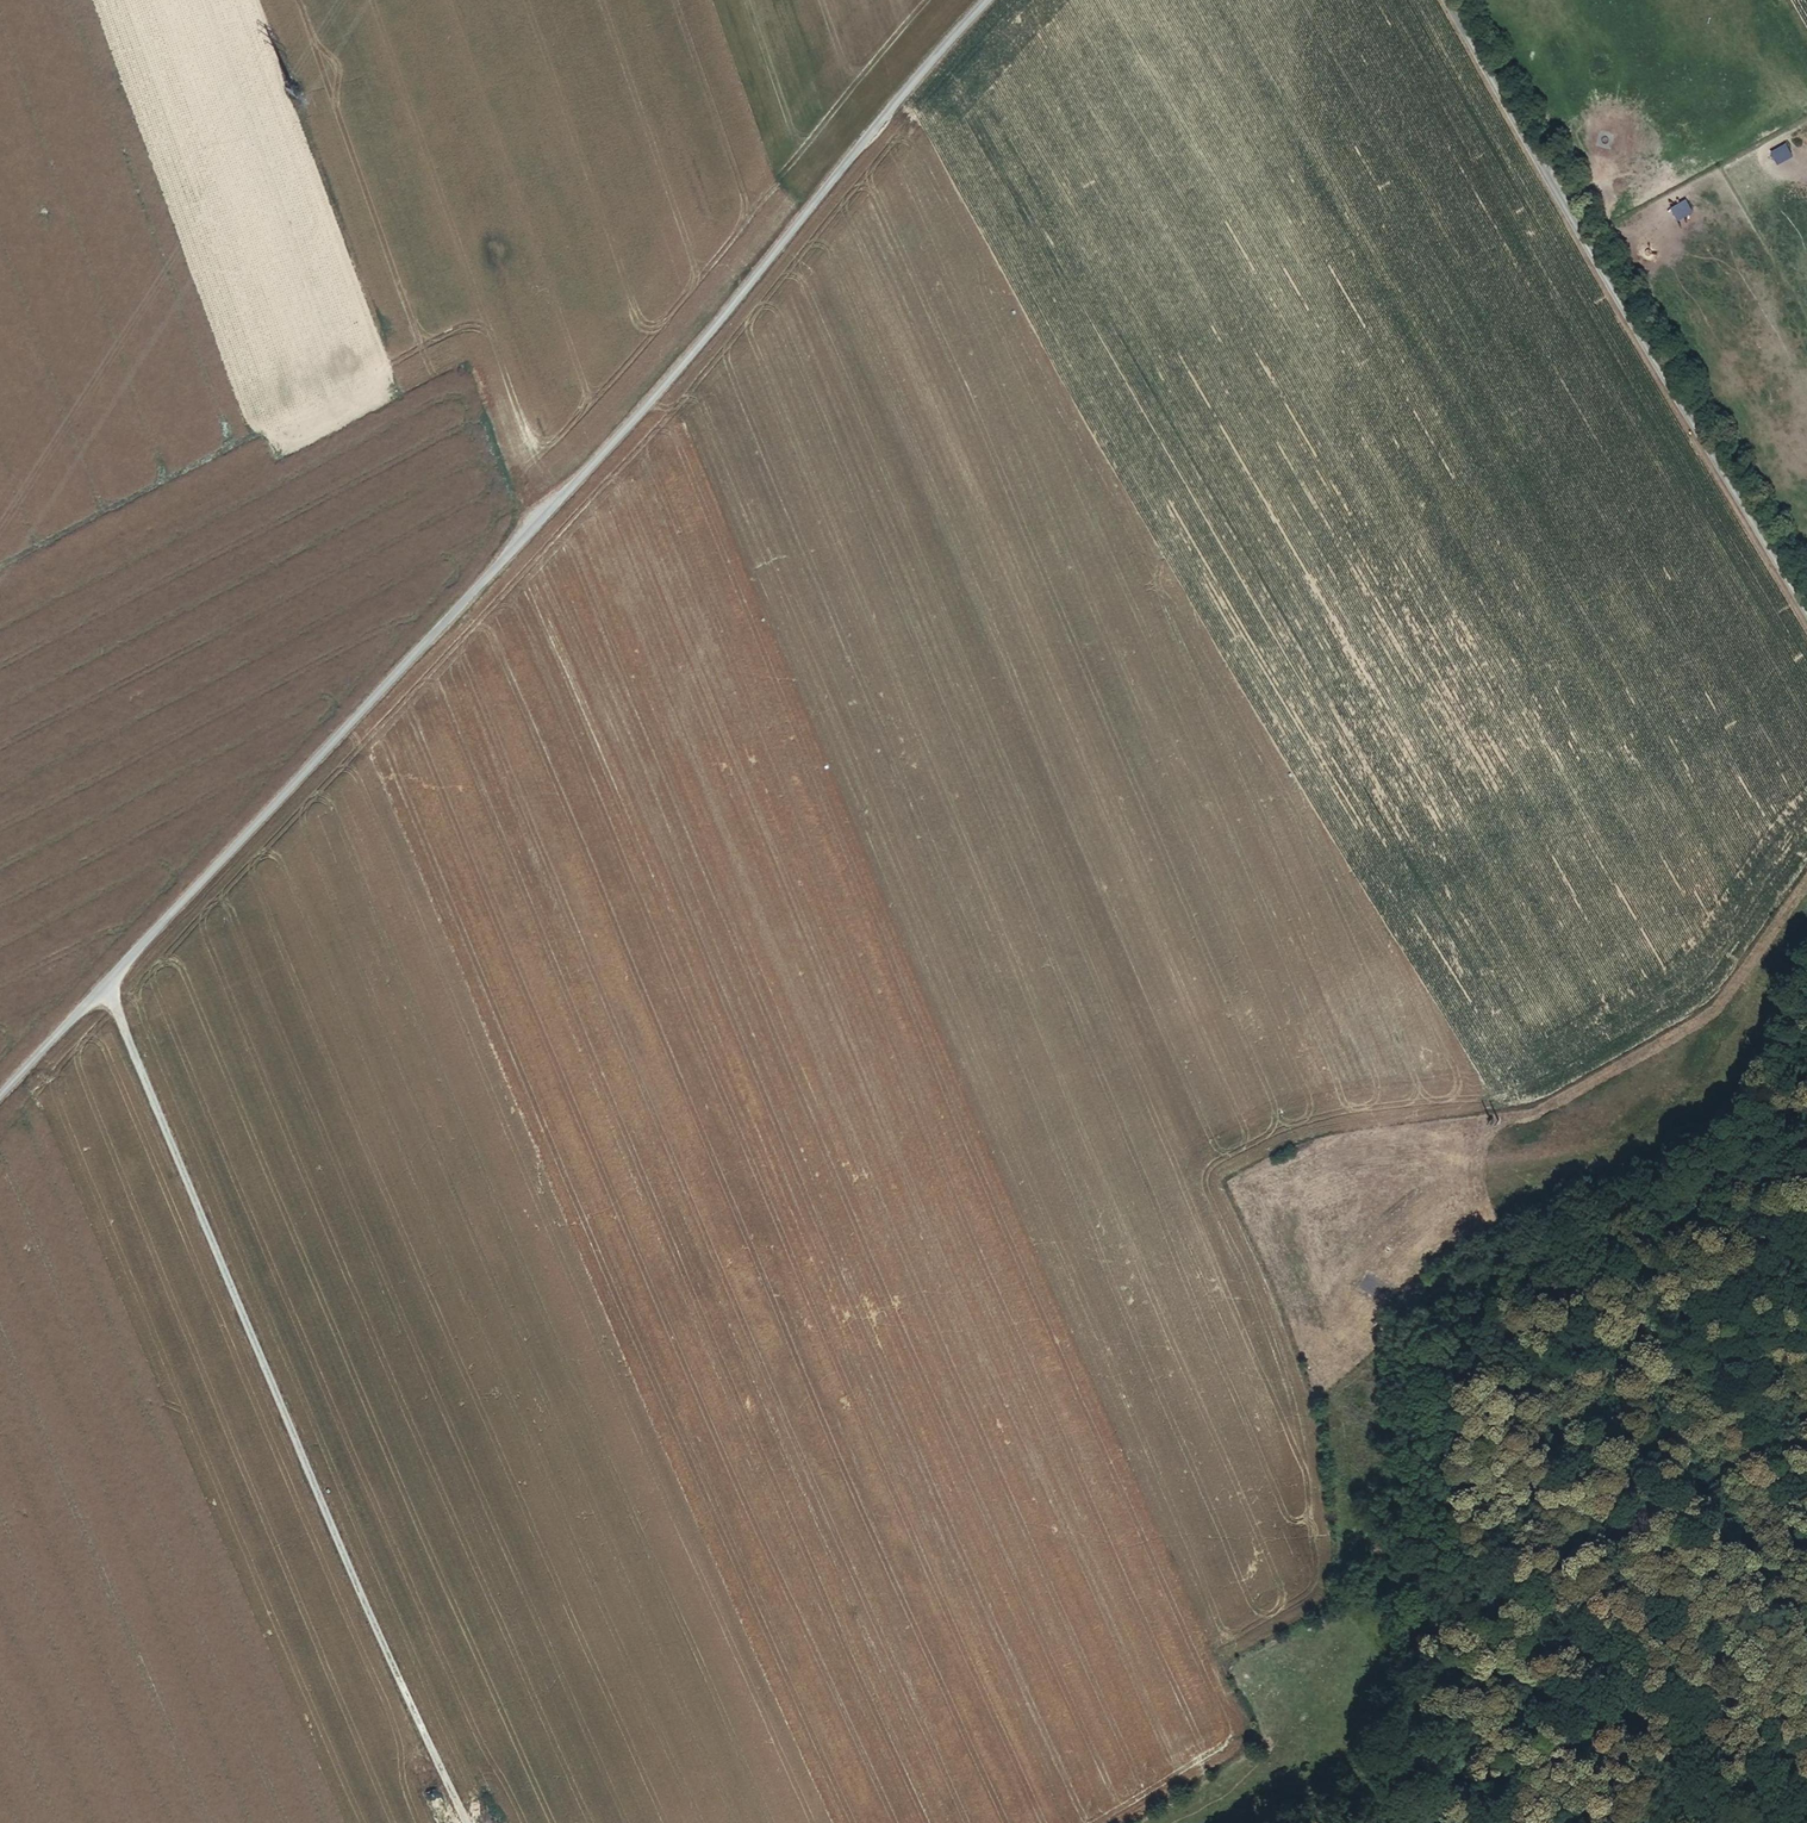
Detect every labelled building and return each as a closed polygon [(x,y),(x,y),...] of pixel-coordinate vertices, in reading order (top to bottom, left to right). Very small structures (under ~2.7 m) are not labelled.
[(1788,142),(1771,145),(1773,161),(1791,158),(1788,142)] [(1676,220),(1693,211),(1686,198),(1669,206),(1676,220)]
